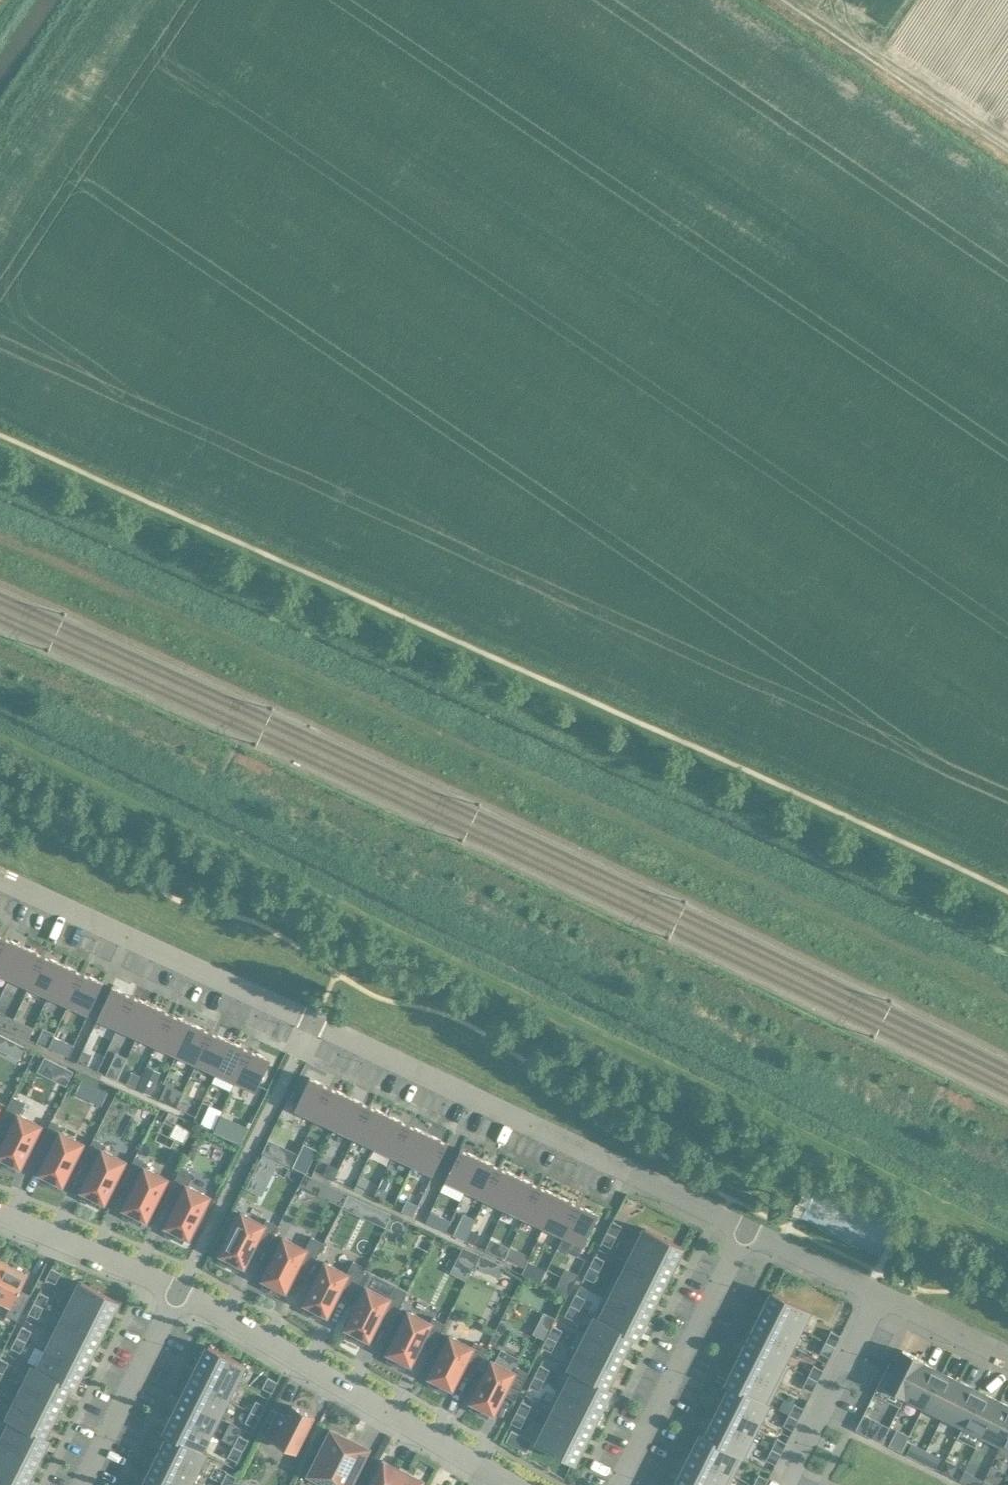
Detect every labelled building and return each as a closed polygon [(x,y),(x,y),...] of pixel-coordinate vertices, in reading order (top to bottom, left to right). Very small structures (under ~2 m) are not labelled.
[(0,944),(0,975),(8,979),(23,947),(3,938),(0,944)] [(23,947),(8,979),(28,988),(42,956),(23,947)] [(47,997),(62,965),(42,956),(28,988),(47,997)] [(67,1006),(82,974),(62,965),(47,997),(67,1006)] [(67,1006),(87,1015),(102,983),(82,974),(67,1006)] [(111,987),(96,1019),(117,1028),(131,996),(111,987)] [(131,996),(117,1028),(136,1037),(151,1005),(131,996)] [(151,1005),(136,1037),(156,1046),(171,1014),(151,1005)] [(156,1046),(175,1055),(190,1023),(171,1014),(156,1046)] [(175,1055),(195,1064),(210,1032),(190,1023),(175,1055)] [(229,1041),(210,1032),(195,1064),(215,1073),(229,1041)] [(40,1034),(35,1044),(47,1049),(51,1039),(40,1034)] [(53,1037),(48,1048),(68,1057),(73,1046),(53,1037)] [(229,1041),(215,1073),(234,1082),(249,1050),(229,1041)] [(82,1050),(76,1063),(85,1067),(91,1055),(82,1050)] [(269,1060),(249,1050),(234,1082),(255,1092),(269,1060)] [(110,1063),(105,1075),(116,1080),(121,1068),(110,1063)] [(64,1068),(57,1082),(65,1086),(72,1072),(67,1069),(64,1068)] [(131,1072),(126,1084),(136,1088),(140,1076),(131,1072)] [(142,1076),(136,1090),(148,1096),(155,1082),(142,1076)] [(294,1110),(314,1119),(329,1088),(309,1078),(294,1110)] [(81,1080),(74,1093),(81,1097),(88,1083),(81,1080)] [(175,1108),(182,1092),(173,1088),(166,1104),(175,1108)] [(348,1097),(329,1088),(314,1119),(333,1129),(348,1097)] [(353,1138),(368,1106),(348,1097),(333,1129),(353,1138)] [(8,1104),(0,1120),(0,1128),(8,1132),(0,1148),(0,1165),(12,1171),(15,1166),(19,1168),(40,1126),(18,1115),(21,1110),(8,1104)] [(372,1147),(387,1115),(368,1106),(353,1138),(372,1147)] [(167,1112),(163,1122),(173,1126),(177,1117),(167,1112)] [(212,1129),(217,1118),(205,1113),(200,1124),(212,1129)] [(220,1115),(212,1132),(228,1139),(236,1122),(220,1115)] [(387,1115),(372,1147),(392,1156),(407,1125),(387,1115)] [(63,1128),(50,1122),(39,1144),(50,1150),(38,1174),(42,1176),(39,1181),(55,1189),(57,1184),(61,1186),(82,1144),(60,1133),(63,1128)] [(392,1156),(411,1166),(427,1134),(407,1125),(392,1156)] [(447,1143),(427,1134),(411,1166),(432,1175),(447,1143)] [(105,1146),(92,1139),(81,1162),(92,1168),(80,1192),(84,1194),(81,1199),(97,1207),(99,1201),(103,1203),(124,1162),(102,1151),(105,1146)] [(290,1166),(296,1153),(285,1148),(278,1161),(290,1166)] [(459,1149),(444,1181),(464,1191),(479,1159),(459,1149)] [(305,1173),(312,1159),(298,1153),(291,1167),(305,1173)] [(147,1163),(134,1157),(123,1180),(134,1185),(122,1210),(126,1211),(123,1217),(139,1225),(141,1219),(145,1221),(166,1179),(144,1168),(147,1163)] [(499,1168),(479,1159),(464,1191),(484,1200),(499,1168)] [(326,1163),(321,1175),(333,1180),(338,1168),(326,1163)] [(484,1200),(503,1209),(518,1177),(499,1168),(484,1200)] [(189,1181),(176,1175),(165,1198),(176,1203),(164,1227),(168,1229),(166,1235),(181,1242),(184,1237),(188,1239),(209,1197),(187,1186),(189,1181)] [(359,1176),(353,1189),(363,1194),(370,1181),(359,1176)] [(518,1177),(503,1209),(523,1218),(538,1186),(518,1177)] [(381,1179),(378,1188),(385,1191),(388,1182),(381,1179)] [(329,1201),(335,1188),(321,1182),(316,1195),(329,1201)] [(523,1218),(542,1228),(557,1196),(538,1186),(523,1218)] [(542,1228),(562,1237),(577,1205),(557,1196),(542,1228)] [(404,1204),(400,1212),(412,1217),(417,1206),(406,1200),(404,1204)] [(562,1237),(582,1246),(597,1214),(577,1205),(562,1237)] [(430,1212),(425,1223),(438,1229),(443,1218),(430,1212)] [(255,1243),(266,1249),(278,1226),(265,1220),(262,1225),(241,1214),(232,1230),(231,1230),(226,1241),(227,1241),(220,1255),(223,1257),(221,1263),(236,1270),(239,1265),(243,1267),(255,1243)] [(615,1237),(621,1226),(611,1221),(605,1232),(615,1237)] [(635,1247),(671,1265),(680,1247),(644,1229),(635,1247)] [(615,1237),(605,1232),(600,1243),(610,1248),(615,1237)] [(395,1236),(396,1244),(404,1243),(403,1235),(395,1236)] [(282,1238),(261,1280),(265,1282),(262,1287),(278,1295),(280,1290),(284,1292),(296,1268),(308,1273),(323,1244),(310,1237),(304,1249),(282,1238)] [(503,1259),(509,1247),(502,1244),(496,1256),(503,1259)] [(472,1268),(478,1255),(462,1247),(455,1260),(472,1268)] [(509,1247),(504,1259),(514,1263),(519,1251),(509,1247)] [(635,1247),(626,1264),(663,1282),(671,1265),(635,1247)] [(485,1272),(491,1261),(479,1255),(474,1267),(485,1272)] [(588,1267),(598,1272),(604,1261),(594,1256),(588,1267)] [(322,1314),(326,1316),(338,1292),(350,1298),(365,1268),(352,1262),(346,1274),(324,1263),(303,1305),(307,1307),(304,1312),(319,1320),(322,1314)] [(3,1263),(0,1270),(0,1302),(10,1307),(26,1274),(3,1263)] [(663,1282),(626,1264),(618,1280),(614,1278),(613,1279),(654,1300),(663,1282)] [(598,1272),(588,1267),(583,1278),(593,1283),(598,1272)] [(60,1273),(50,1268),(44,1280),(54,1284),(60,1273)] [(545,1270),(539,1268),(534,1280),(540,1282),(545,1270)] [(564,1268),(554,1288),(567,1294),(577,1275),(564,1268)] [(654,1300),(613,1279),(604,1298),(644,1319),(654,1300)] [(71,1301),(107,1319),(116,1301),(80,1283),(71,1301)] [(380,1317),(391,1322),(406,1293),(393,1286),(388,1298),(365,1287),(344,1329),(348,1331),(346,1336),(361,1344),(364,1339),(368,1341),(380,1317)] [(43,1308),(48,1297),(38,1292),(33,1303),(43,1308)] [(762,1311),(799,1329),(808,1311),(771,1293),(762,1311)] [(579,1310),(584,1299),(574,1294),(569,1305),(579,1310)] [(594,1318),(635,1338),(644,1319),(604,1298),(594,1318)] [(62,1318),(98,1336),(107,1319),(71,1301),(62,1318)] [(43,1308),(33,1303),(27,1314),(37,1319),(43,1308)] [(579,1310),(569,1305),(563,1316),(573,1321),(579,1310)] [(762,1311),(754,1328),(790,1346),(799,1329),(762,1311)] [(421,1341),(433,1347),(444,1324),(431,1318),(429,1323),(407,1312),(386,1354),(390,1356),(388,1361),(403,1368),(405,1363),(409,1365),(421,1341)] [(53,1335),(90,1353),(98,1336),(62,1318),(53,1335)] [(585,1335),(622,1353),(630,1337),(634,1339),(635,1338),(594,1318),(585,1335)] [(25,1342),(31,1331),(21,1326),(15,1337),(25,1342)] [(546,1337),(556,1342),(562,1331),(552,1326),(546,1337)] [(543,1340),(547,1333),(535,1327),(531,1334),(543,1340)] [(790,1346),(754,1328),(745,1345),(786,1366),(786,1365),(782,1363),(790,1346)] [(830,1331),(824,1342),(834,1347),(840,1336),(830,1331)] [(45,1352),(81,1370),(90,1353),(53,1335),(45,1352)] [(622,1353),(585,1335),(577,1352),(613,1370),(622,1353)] [(463,1366),(474,1371),(486,1349),(473,1342),(470,1347),(449,1336),(428,1378),(432,1380),(429,1385),(444,1393),(447,1388),(451,1390),(463,1366)] [(25,1342),(15,1337),(10,1348),(20,1353),(25,1342)] [(556,1342),(546,1337),(540,1348),(550,1353),(556,1342)] [(834,1347),(824,1342),(819,1353),(829,1358),(834,1347)] [(786,1366),(745,1345),(736,1365),(776,1385),(786,1366)] [(207,1347),(198,1365),(235,1383),(244,1365),(207,1347)] [(903,1398),(903,1397),(921,1361),(901,1351),(894,1366),(889,1363),(885,1370),(890,1373),(883,1388),(903,1398)] [(32,1366),(32,1367),(73,1388),(81,1370),(45,1352),(37,1368),(32,1366)] [(577,1352),(568,1369),(609,1390),(609,1389),(605,1387),(613,1370),(577,1352)] [(489,1412),(493,1414),(505,1390),(516,1396),(527,1373),(515,1367),(512,1372),(490,1361),(469,1402),(473,1405),(471,1410),(486,1418),(489,1412)] [(903,1397),(923,1407),(940,1372),(921,1363),(922,1361),(921,1361),(903,1397)] [(235,1383),(198,1365),(190,1382),(226,1400),(235,1383)] [(543,1381),(549,1370),(539,1365),(533,1376),(543,1381)] [(776,1385),(736,1365),(726,1384),(766,1404),(776,1385)] [(812,1365),(807,1376),(817,1381),(822,1371),(812,1365)] [(73,1388),(32,1367),(23,1384),(60,1403),(68,1386),(72,1389),(73,1388)] [(609,1390),(568,1369),(558,1388),(599,1409),(609,1390)] [(940,1372),(923,1407),(942,1416),(959,1382),(940,1372)] [(543,1381),(533,1376),(528,1387),(538,1392),(543,1381)] [(811,1392),(817,1381),(807,1376),(801,1387),(811,1392)] [(277,1382),(267,1377),(261,1389),(271,1394),(277,1382)] [(217,1417),(226,1400),(190,1382),(181,1399),(217,1417)] [(978,1392),(959,1382),(942,1416),(961,1426),(978,1392)] [(60,1403),(23,1384),(15,1402),(51,1420),(60,1403)] [(766,1404),(726,1384),(725,1385),(730,1387),(722,1403),(758,1422),(766,1404)] [(549,1408),(589,1428),(599,1409),(558,1388),(549,1408)] [(978,1392),(961,1426),(981,1436),(998,1401),(978,1392)] [(172,1416),(209,1435),(217,1417),(181,1399),(172,1416)] [(249,1412),(259,1417),(265,1406),(255,1401),(249,1412)] [(525,1417),(530,1406),(520,1401),(515,1412),(525,1417)] [(1007,1429),(1007,1406),(998,1401),(981,1436),(1000,1445),(1007,1429)] [(6,1419),(47,1439),(47,1438),(43,1436),(51,1420),(15,1402),(6,1419)] [(713,1420),(749,1439),(758,1422),(722,1403),(713,1420)] [(793,1404),(787,1415),(797,1420),(803,1409),(793,1404)] [(295,1452),(313,1417),(291,1406),(286,1417),(276,1412),(264,1437),(295,1452)] [(589,1428),(549,1408),(548,1409),(553,1411),(544,1427),(581,1445),(589,1428)] [(259,1417),(249,1412),(244,1423),(254,1428),(259,1417)] [(519,1428),(525,1417),(515,1412),(509,1423),(519,1428)] [(782,1426),(792,1431),(797,1420),(787,1415),(782,1426)] [(172,1416),(164,1433),(204,1454),(205,1453),(201,1451),(209,1435),(172,1416)] [(2,1438),(38,1456),(47,1439),(6,1419),(6,1420),(10,1422),(2,1438)] [(749,1439),(713,1420),(705,1437),(700,1434),(700,1435),(741,1456),(749,1439)] [(581,1445),(544,1427),(535,1445),(572,1464),(581,1445)] [(354,1443),(330,1430),(307,1475),(327,1484),(349,1484),(357,1471),(343,1464),(354,1443)] [(511,1430),(504,1442),(516,1448),(522,1436),(511,1430)] [(159,1453),(196,1471),(204,1454),(164,1433),(163,1434),(168,1436),(159,1453)] [(232,1446),(242,1451),(247,1441),(238,1435),(232,1446)] [(700,1435),(690,1455),(731,1475),(741,1456),(700,1435)] [(2,1438),(0,1441),(0,1459),(30,1473),(38,1456),(2,1438)] [(776,1438),(770,1449),(780,1454),(786,1443),(776,1438)] [(910,1443),(905,1455),(920,1463),(926,1451),(910,1443)] [(242,1451),(232,1446),(226,1457),(236,1462),(242,1451)] [(780,1454),(770,1449),(765,1460),(775,1465),(780,1454)] [(926,1451),(920,1463),(934,1470),(940,1458),(926,1451)] [(196,1471),(159,1453),(151,1470),(181,1484),(189,1484),(196,1471)] [(690,1455),(681,1474),(702,1484),(726,1484),(731,1475),(690,1455)] [(0,1459),(0,1480),(10,1484),(24,1484),(30,1473),(0,1459)] [(939,1472),(950,1477),(956,1466),(944,1461),(939,1472)] [(421,1481),(383,1462),(371,1484),(419,1484),(421,1481)] [(151,1470),(143,1484),(181,1484),(151,1470)] [(220,1483),(224,1484),(232,1484),(236,1477),(226,1472),(220,1483)] [(681,1474),(675,1484),(702,1484),(681,1474)] [(752,1484),(765,1484),(767,1480),(757,1475),(752,1484)] [(966,1484),(981,1484),(983,1481),(971,1475),(966,1484)]
